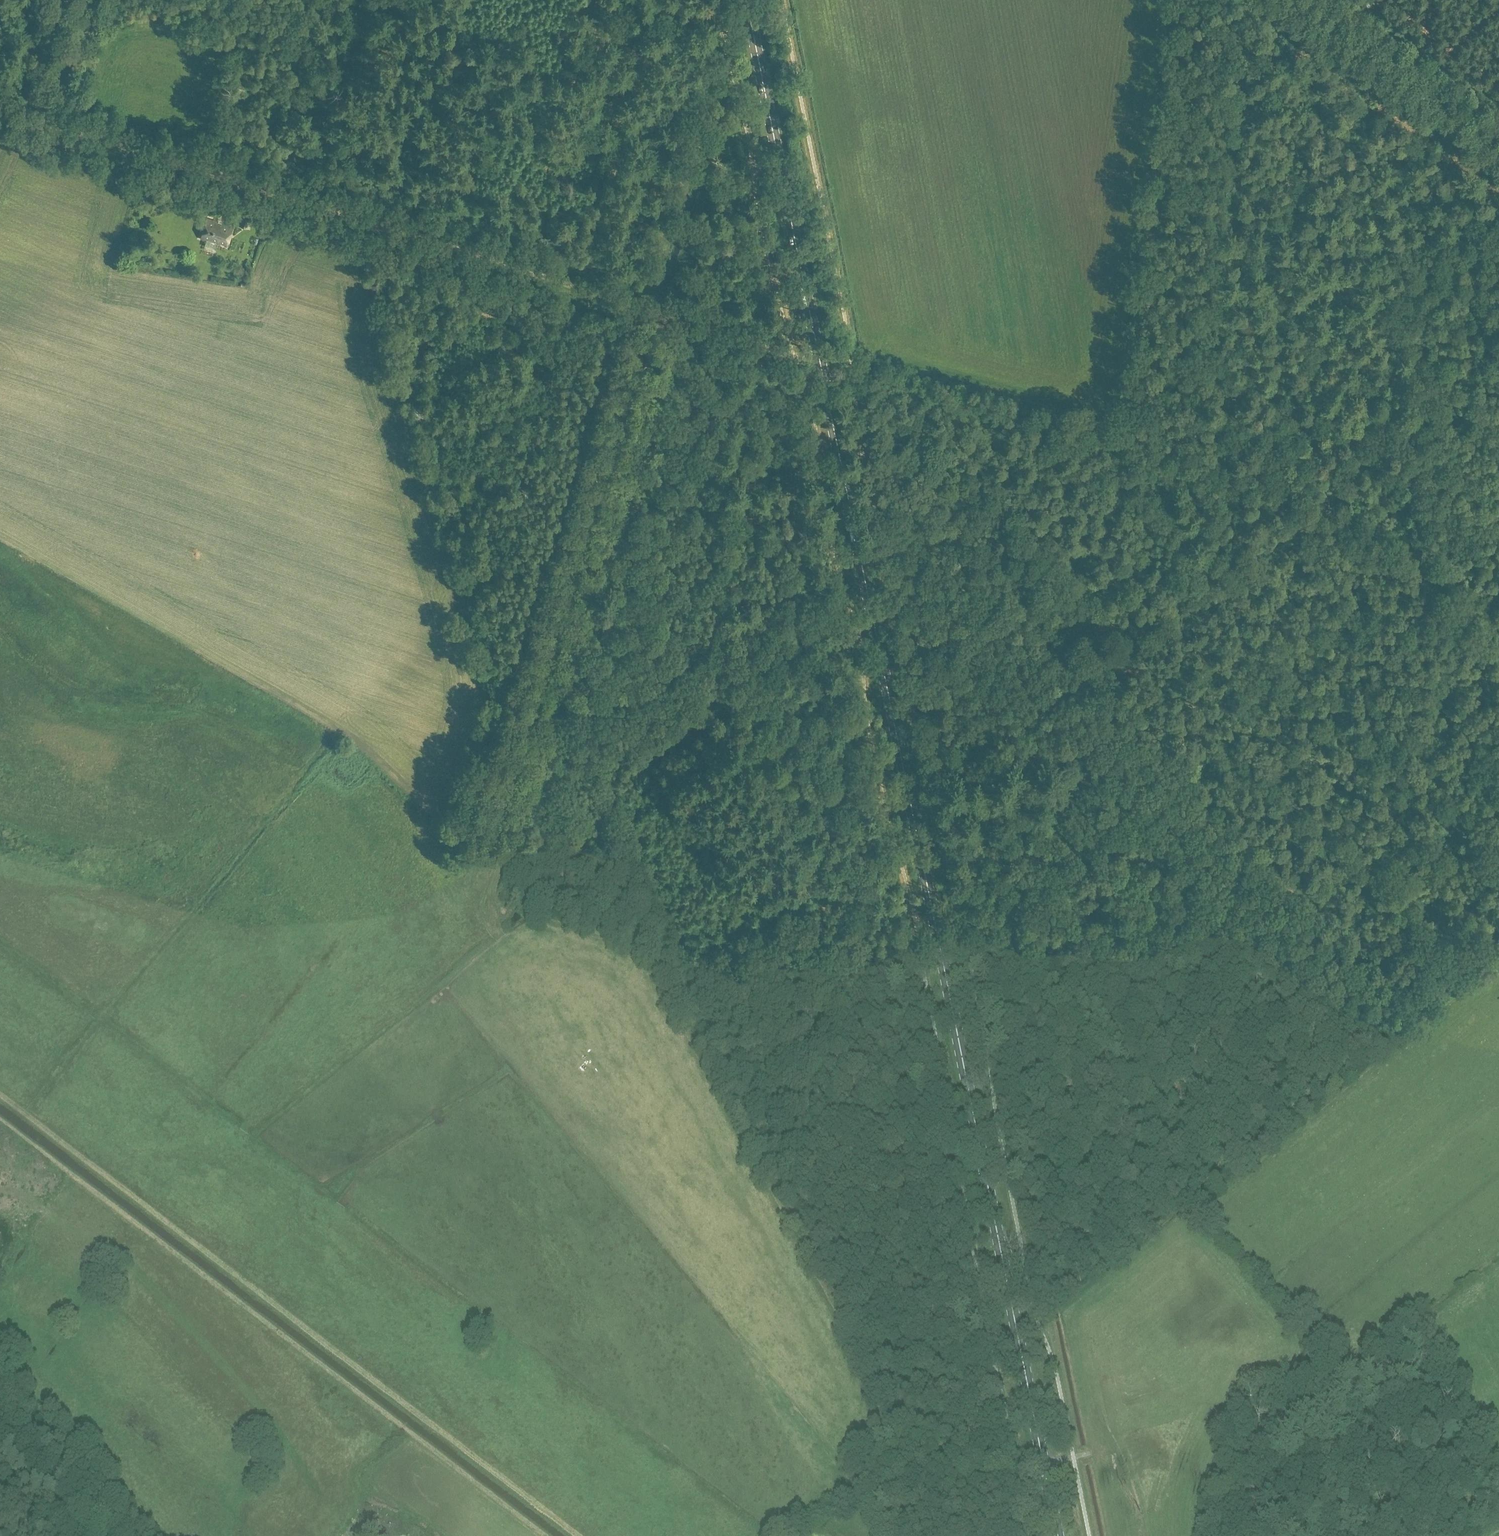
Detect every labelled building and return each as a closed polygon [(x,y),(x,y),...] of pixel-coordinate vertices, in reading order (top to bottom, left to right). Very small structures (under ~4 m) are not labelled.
[(243,226),(254,230),(258,218),(246,215),(243,226)] [(215,249),(216,243),(231,248),(238,228),(210,219),(204,240),(206,240),(205,246),(215,249)]
